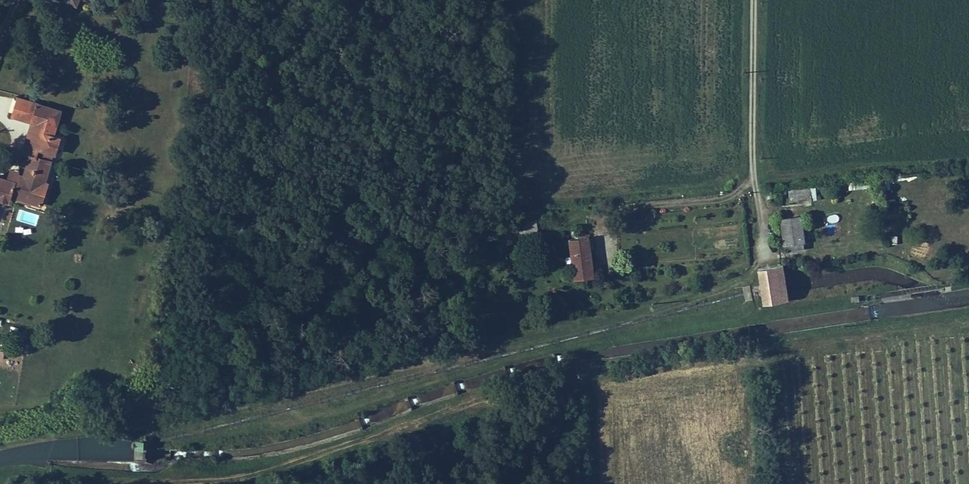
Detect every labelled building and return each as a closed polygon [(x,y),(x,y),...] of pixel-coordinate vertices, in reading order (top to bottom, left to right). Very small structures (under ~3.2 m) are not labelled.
[(47,156),(49,148),(59,151),(63,136),(58,134),(65,109),(21,97),(16,117),(37,122),(29,151),(36,153),(47,156)] [(47,156),(57,159),(59,151),(49,148),(47,156)] [(47,156),(36,153),(30,175),(22,173),(20,181),(0,175),(0,177),(0,197),(17,202),(18,195),(48,204),(54,182),(51,181),(57,159),(47,156)] [(806,195),(805,185),(790,187),(791,197),(806,195)] [(785,215),(788,241),(805,239),(802,213),(785,215)] [(824,217),(826,236),(835,235),(833,216),(824,217)] [(489,239),(499,238),(498,226),(488,227),(489,239)] [(896,234),(886,235),(887,244),(897,243),(896,234)] [(601,280),(596,238),(577,241),(582,282),(601,280)] [(764,307),(790,303),(790,298),(788,285),(787,269),(761,273),(763,291),(764,307)]
